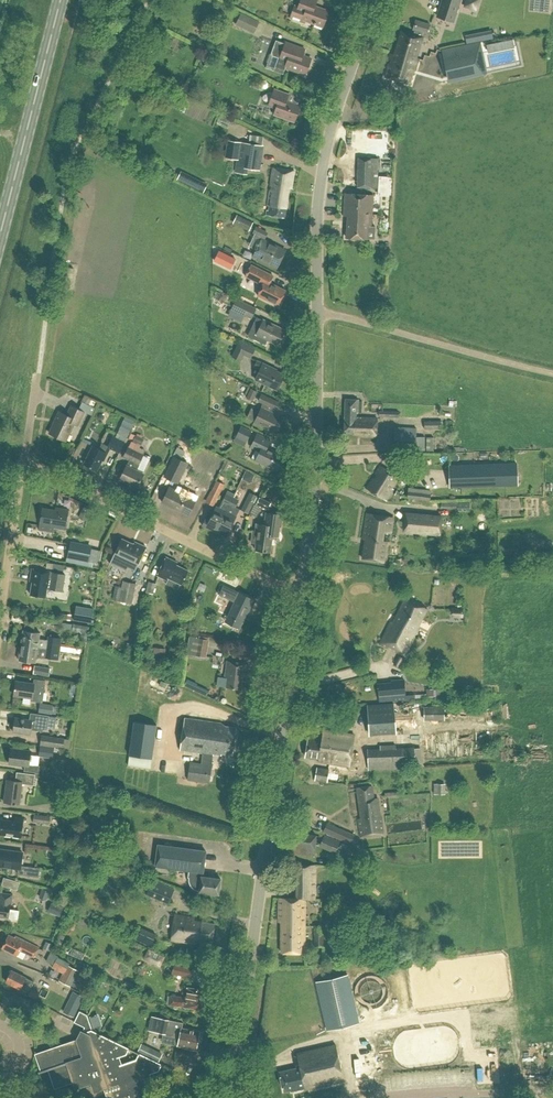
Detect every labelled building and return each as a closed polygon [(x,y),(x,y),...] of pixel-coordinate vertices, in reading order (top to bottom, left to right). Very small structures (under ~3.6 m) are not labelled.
[(298,6),(294,5),(290,18),(301,21),(302,19),(314,23),(313,26),(322,29),(328,11),(314,6),(316,0),(300,0),(298,6)] [(436,17),(454,22),(461,0),(442,0),(436,17)] [(241,13),(236,24),(254,33),(260,22),(241,13)] [(401,30),(395,52),(396,52),(416,58),(416,57),(422,37),(401,30)] [(277,41),(271,56),(278,58),(275,67),(274,71),(283,74),(284,71),(286,67),(305,74),(311,58),(297,53),(299,47),(285,42),(284,44),(277,41)] [(489,80),(481,41),(441,49),(449,88),(489,80)] [(396,52),(395,52),(394,54),(390,53),(388,58),(391,59),(390,63),(389,63),(385,76),(411,84),(418,58),(416,57),(416,58),(396,52)] [(288,94),(274,89),(268,105),(276,107),(274,114),(294,121),(300,105),(286,100),(288,94)] [(264,136),(251,135),(250,143),(239,142),(236,166),(260,169),(264,136)] [(379,158),(358,157),(356,187),(377,188),(379,158)] [(294,170),(273,167),(266,214),(285,217),(289,188),(292,188),(294,170)] [(373,195),(345,193),(344,215),(347,216),(346,237),(367,238),(368,225),(371,226),(373,195)] [(253,223),(236,215),(232,223),(249,231),(253,223)] [(267,232),(256,227),(253,232),(255,233),(249,245),(256,249),(253,256),(277,267),(286,250),(264,239),(267,232)] [(217,261),(230,266),(233,257),(220,252),(217,261)] [(273,276),(251,264),(245,276),(262,284),(257,295),(278,305),(286,290),(270,282),(273,276)] [(256,308),(221,291),(217,300),(231,307),(231,309),(251,319),(256,308)] [(285,330),(256,317),(254,322),(248,335),(266,344),(266,343),(268,339),(278,344),(285,330)] [(256,349),(239,341),(232,356),(242,361),(244,356),(251,359),(256,349)] [(272,368),(256,360),(254,366),(260,369),(255,379),(277,389),(284,374),(272,369),(272,368)] [(243,385),(240,393),(250,396),(252,388),(243,385)] [(279,402),(261,394),(258,400),(263,403),(254,422),(276,432),(283,417),(273,412),(275,408),(276,409),(279,402)] [(98,402),(85,396),(79,409),(71,405),(67,415),(59,411),(54,419),(56,420),(49,433),(65,441),(73,424),(77,425),(84,411),(92,415),(98,402)] [(345,398),(344,416),(356,417),(356,411),(361,412),(362,399),(345,398)] [(377,418),(356,417),(344,416),(344,433),(357,433),(357,435),(376,437),(377,418)] [(131,434),(135,422),(127,419),(123,431),(131,434)] [(440,429),(440,420),(425,421),(425,429),(440,429)] [(252,431),(241,426),(236,436),(247,441),(252,431)] [(417,428),(395,427),(394,451),(425,452),(426,436),(416,436),(417,428)] [(270,440),(257,434),(251,447),(260,451),(255,460),(277,470),(284,455),(267,447),(270,440)] [(124,441),(112,436),(108,445),(102,443),(99,448),(92,445),(84,463),(97,470),(102,460),(104,461),(110,448),(119,452),(124,441)] [(193,449),(179,443),(164,476),(179,484),(189,463),(187,462),(193,449)] [(144,454),(128,446),(123,457),(133,462),(130,467),(127,465),(120,478),(129,483),(128,485),(136,489),(147,468),(139,464),(144,454)] [(519,485),(518,462),(450,465),(451,488),(519,485)] [(399,477),(380,465),(376,473),(379,475),(376,480),(373,478),(367,488),(386,500),(394,489),(392,488),(399,477)] [(225,484),(216,480),(206,502),(214,506),(225,484)] [(196,499),(170,486),(162,502),(188,515),(196,499)] [(431,490),(409,487),(407,498),(429,500),(431,490)] [(258,496),(250,492),(241,509),(249,513),(258,496)] [(216,533),(233,497),(226,494),(218,509),(215,508),(213,512),(209,511),(202,526),(216,533)] [(238,500),(233,497),(216,533),(225,537),(236,516),(239,509),(235,507),(238,500)] [(68,509),(55,507),(55,509),(42,507),(39,522),(55,525),(55,527),(65,529),(68,509)] [(443,515),(405,511),(403,532),(441,536),(443,515)] [(253,530),(251,542),(256,543),(255,549),(271,551),(273,535),(279,536),(280,527),(278,527),(280,514),(266,512),(264,532),(253,530)] [(366,539),(363,558),(384,561),(387,542),(389,543),(393,517),(367,513),(363,538),(366,539)] [(134,543),(121,538),(115,552),(129,558),(128,561),(137,565),(146,546),(135,541),(134,543)] [(92,546),(70,542),(66,562),(88,567),(92,546)] [(178,563),(166,557),(157,575),(166,579),(167,577),(182,584),(188,570),(177,565),(178,563)] [(51,565),(40,563),(39,569),(32,568),(30,581),(32,581),(30,594),(46,597),(47,588),(62,590),(65,574),(50,571),(51,565)] [(115,586),(112,599),(119,600),(132,603),(136,583),(123,580),(122,587),(115,586)] [(156,583),(149,581),(146,592),(153,594),(156,583)] [(255,600),(237,591),(233,601),(235,602),(228,616),(242,622),(247,611),(250,612),(255,600)] [(427,608),(406,597),(393,622),(391,622),(380,644),(404,655),(418,628),(417,627),(427,608)] [(21,645),(42,649),(43,646),(38,645),(40,632),(34,631),(34,626),(33,625),(27,624),(25,625),(25,630),(23,630),(21,645)] [(88,626),(73,624),(72,630),(82,631),(81,641),(87,641),(88,626)] [(209,640),(189,636),(186,654),(206,657),(209,640)] [(48,642),(47,649),(59,651),(60,644),(48,642)] [(42,650),(42,649),(21,645),(19,660),(35,662),(37,650),(42,650)] [(59,651),(47,649),(46,656),(58,657),(59,651)] [(158,649),(156,665),(166,665),(167,649),(158,649)] [(247,663),(227,661),(225,677),(227,677),(226,687),(241,689),(243,676),(246,676),(247,663)] [(50,668),(35,665),(33,675),(49,677),(50,668)] [(45,681),(34,679),(34,683),(16,681),(14,695),(32,698),(31,700),(42,702),(45,681)] [(406,699),(404,679),(391,680),(392,683),(378,684),(379,701),(406,699)] [(437,688),(428,689),(429,698),(437,697),(437,688)] [(53,705),(39,703),(38,713),(52,714),(53,705)] [(396,726),(394,703),(368,705),(369,728),(396,726)] [(30,713),(29,719),(15,717),(13,731),(30,734),(31,730),(37,731),(47,729),(49,715),(30,713)] [(428,727),(439,726),(439,722),(447,722),(446,713),(428,714),(428,727)] [(221,723),(184,718),(180,750),(202,753),(201,763),(190,762),(187,779),(209,782),(213,753),(221,754),(222,753),(232,754),(236,728),(225,727),(221,723)] [(157,725),(134,721),(129,755),(152,758),(157,725)] [(354,735),(323,730),(322,739),(309,737),(306,757),(318,758),(318,761),(350,766),(354,735)] [(40,745),(55,747),(55,746),(70,748),(71,739),(42,735),(40,745)] [(53,758),(55,747),(40,745),(39,756),(53,758)] [(415,768),(414,746),(368,749),(369,771),(415,768)] [(9,763),(26,765),(25,771),(39,773),(40,766),(29,765),(31,751),(11,748),(9,763)] [(329,769),(317,767),(315,781),(327,782),(329,769)] [(35,774),(17,772),(15,780),(7,779),(4,802),(19,804),(22,783),(34,785),(35,774)] [(436,794),(448,794),(448,783),(436,783),(436,794)] [(373,798),(372,786),(357,788),(361,818),(359,818),(362,836),(383,833),(379,797),(373,798)] [(72,805),(58,804),(57,812),(71,814),(72,805)] [(51,816),(34,814),(33,822),(50,824),(51,816)] [(15,817),(14,821),(2,819),(0,833),(0,834),(21,837),(23,818),(15,817)] [(327,823),(323,833),(351,844),(355,835),(327,823)] [(316,834),(295,832),(292,853),(313,856),(316,834)] [(339,841),(324,835),(319,846),(335,852),(339,841)] [(205,851),(158,845),(156,865),(188,869),(188,875),(188,880),(188,884),(190,886),(191,888),(193,889),(194,890),(196,891),(219,894),(221,878),(201,875),(202,871),(203,871),(205,851)] [(0,849),(0,866),(18,868),(18,873),(39,876),(40,868),(21,865),(23,852),(0,849)] [(315,865),(297,865),(297,898),(280,898),(280,920),(284,920),(283,951),(304,951),(304,897),(315,897),(315,865)] [(20,882),(4,877),(2,885),(17,890),(20,882)] [(174,889),(152,880),(146,895),(168,903),(174,889)] [(0,892),(0,916),(8,918),(8,917),(18,919),(19,910),(9,908),(10,904),(11,904),(13,894),(0,892)] [(194,918),(175,915),(172,939),(198,943),(199,942),(212,944),(214,923),(194,920),(194,918)] [(324,945),(324,926),(314,926),(314,946),(324,945)] [(156,934),(142,928),(136,941),(151,947),(156,934)] [(15,937),(8,934),(2,947),(17,955),(20,949),(34,956),(39,947),(15,936),(15,937)] [(165,957),(149,948),(144,958),(160,967),(165,957)] [(70,963),(58,957),(54,964),(64,969),(58,981),(76,989),(83,975),(78,973),(79,970),(69,965),(70,963)] [(192,968),(174,964),(172,973),(190,977),(192,968)] [(26,977),(11,970),(6,981),(29,992),(34,981),(26,978),(26,977)] [(54,983),(39,975),(35,983),(50,991),(54,983)] [(359,1022),(349,975),(316,982),(327,1030),(359,1022)] [(206,989),(187,987),(186,997),(171,995),(170,1004),(185,1006),(203,1009),(206,989)] [(40,992),(31,989),(28,996),(37,999),(40,992)] [(80,1010),(74,1021),(85,1026),(78,1038),(76,1039),(35,1053),(41,1070),(39,1071),(39,1072),(49,1069),(55,1087),(74,1081),(76,1086),(92,1080),(103,1077),(110,1097),(150,1097),(144,1080),(147,1074),(159,1070),(162,1063),(160,1062),(102,1034),(102,1033),(100,1033),(93,1029),(87,1014),(80,1010)] [(169,1019),(151,1016),(148,1030),(166,1033),(166,1032),(173,1034),(173,1036),(179,1038),(178,1044),(196,1048),(200,1032),(182,1028),(183,1022),(169,1019)] [(372,1028),(353,1032),(355,1040),(373,1036),(372,1028)] [(355,1041),(358,1058),(374,1054),(371,1038),(355,1041)] [(344,1080),(335,1044),(297,1053),(300,1067),(280,1072),(284,1091),(295,1088),(295,1089),(305,1087),(305,1089),(344,1080)] [(149,1046),(145,1054),(159,1061),(163,1053),(149,1046)]
